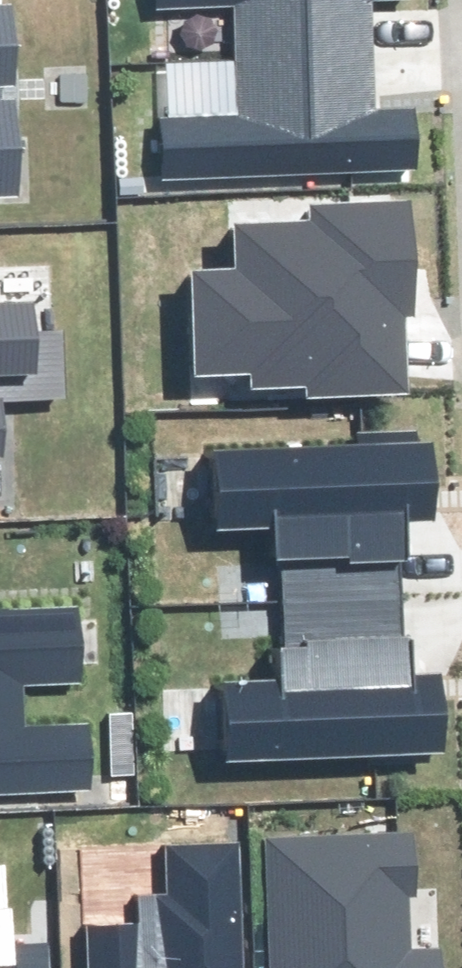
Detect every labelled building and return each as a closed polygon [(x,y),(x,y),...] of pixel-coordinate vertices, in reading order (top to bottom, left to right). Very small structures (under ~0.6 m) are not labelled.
[(160,5),(234,1),(241,119),(166,123),(169,180),(416,166),(413,111),(374,114),(368,0),(159,0),(160,5)] [(0,7),(0,193),(21,192),(11,6),(0,7)] [(238,270),(196,272),(201,373),(255,370),(256,387),(306,384),(306,398),(406,393),(402,312),(417,311),(411,203),(314,208),(315,225),(236,230),(238,270)] [(0,302),(0,454),(4,454),(1,400),(62,397),(59,334),(30,336),(28,301),(0,302)] [(283,606),(401,600),(399,560),(407,560),(405,523),(435,522),(431,440),(218,452),(222,528),(279,525),(283,606)] [(88,786),(84,727),(21,730),(18,683),(82,679),(75,556),(0,560),(0,791),(88,786)] [(406,681),(401,600),(283,606),(287,681),(224,684),(228,760),(444,748),(440,679),(406,681)] [(265,841),(272,967),(443,967),(442,949),(409,951),(407,900),(414,899),(411,833),(265,841)] [(88,967),(242,967),(235,846),(167,850),(170,900),(138,902),(140,929),(86,932),(88,967)] [(2,865),(0,865),(0,967),(44,967),(43,942),(7,944),(2,865)]
